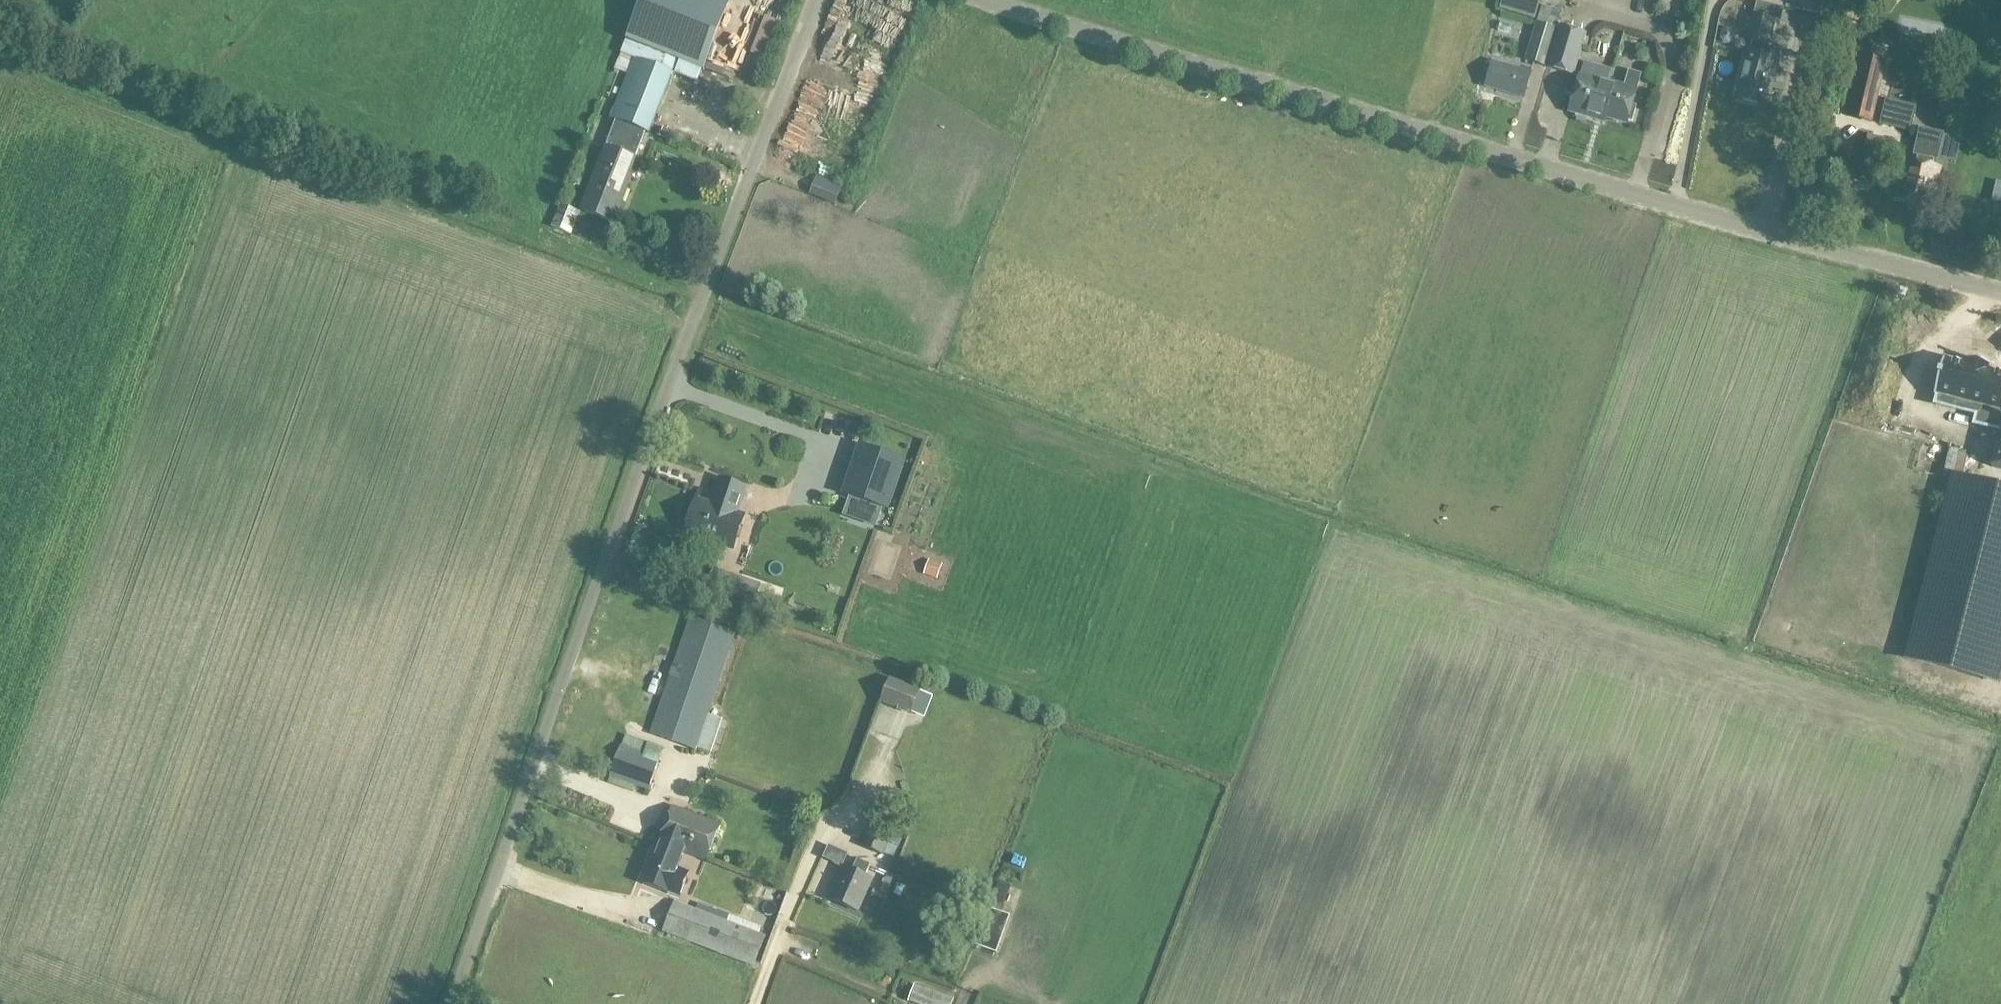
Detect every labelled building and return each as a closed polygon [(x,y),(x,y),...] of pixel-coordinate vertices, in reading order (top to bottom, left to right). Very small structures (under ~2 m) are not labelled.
[(730,0),(640,0),(625,40),(702,70),(730,0)] [(1547,10),(1550,0),(1532,0),(1530,5),(1547,10)] [(756,46),(772,9),(760,4),(744,41),(756,46)] [(871,19),(856,11),(850,22),(866,30),(871,19)] [(1755,15),(1749,38),(1770,44),(1776,21),(1755,15)] [(1533,29),(1530,41),(1524,63),(1544,68),(1554,34),(1533,29)] [(1570,77),(1581,36),(1558,29),(1547,70),(1570,77)] [(1761,57),(1748,53),(1736,99),(1763,105),(1769,82),(1772,83),(1780,53),(1763,49),(1761,57)] [(1886,61),(1862,55),(1849,109),(1867,113),(1874,84),(1880,85),(1886,61)] [(634,59),(628,75),(611,119),(615,121),(644,132),(649,134),(672,74),(634,59)] [(1494,63),(1487,87),(1522,97),(1529,73),(1494,63)] [(1605,116),(1606,116),(1627,122),(1628,119),(1632,120),(1636,106),(1632,105),(1637,90),(1636,90),(1640,75),(1629,71),(1624,87),(1602,80),(1598,95),(1611,99),(1605,116)] [(1598,95),(1602,80),(1581,74),(1570,111),(1575,113),(1576,117),(1587,120),(1591,117),(1604,121),(1606,116),(1605,116),(1611,99),(1598,95)] [(1880,124),(1912,132),(1918,108),(1887,100),(1880,124)] [(625,181),(644,132),(615,121),(581,210),(613,223),(629,183),(625,181)] [(1782,141),(1775,123),(1757,130),(1764,148),(1782,141)] [(1916,155),(1914,163),(1906,161),(1899,197),(1933,203),(1940,167),(1932,166),(1934,158),(1936,159),(1940,135),(1918,131),(1913,154),(1916,155)] [(802,160),(813,164),(818,152),(807,147),(802,160)] [(842,187),(818,178),(811,194),(836,204),(842,187)] [(571,234),(580,212),(561,204),(552,226),(571,234)] [(1987,370),(1989,365),(1970,360),(1968,366),(1943,359),(1934,395),(1937,395),(1935,404),(1977,415),(1974,425),(2000,432),(1992,467),(2000,469),(2000,374),(1987,370)] [(885,508),(901,461),(862,448),(846,494),(885,508)] [(696,500),(686,531),(714,540),(713,542),(733,549),(745,515),(731,510),(739,486),(720,480),(711,505),(696,500)] [(1980,493),(1938,652),(2000,669),(2000,499),(1980,493)] [(930,568),(935,559),(921,552),(916,562),(930,568)] [(713,571),(706,594),(751,608),(758,586),(713,571)] [(737,633),(688,617),(648,735),(696,751),(737,633)] [(881,702),(912,715),(922,691),(891,678),(881,702)] [(649,791),(661,759),(621,745),(609,777),(649,791)] [(660,842),(684,852),(706,860),(720,824),(674,806),(660,842)] [(891,828),(873,820),(862,846),(880,854),(891,828)] [(677,869),(684,852),(660,842),(644,884),(679,897),(688,874),(677,869)] [(872,879),(864,876),(870,865),(857,859),(851,871),(845,868),(831,900),(858,912),(872,879)] [(762,906),(768,885),(757,881),(751,902),(762,906)] [(766,937),(674,902),(662,932),(754,968),(766,937)] [(996,952),(1010,915),(988,907),(975,944),(996,952)] [(910,973),(904,991),(941,1002),(947,985),(910,973)]
